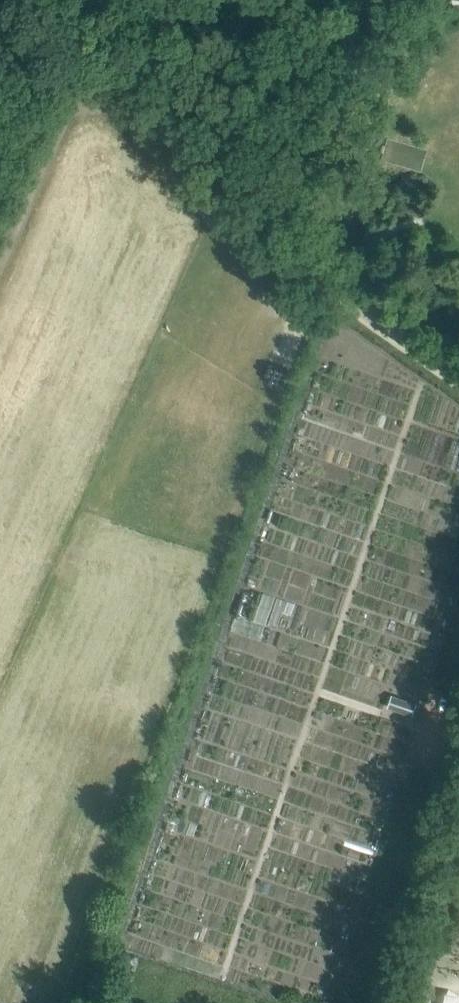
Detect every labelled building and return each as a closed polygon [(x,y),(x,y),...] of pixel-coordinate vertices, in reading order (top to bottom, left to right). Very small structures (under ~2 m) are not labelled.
[(412,716),(416,705),(391,696),(387,707),(412,716)]
